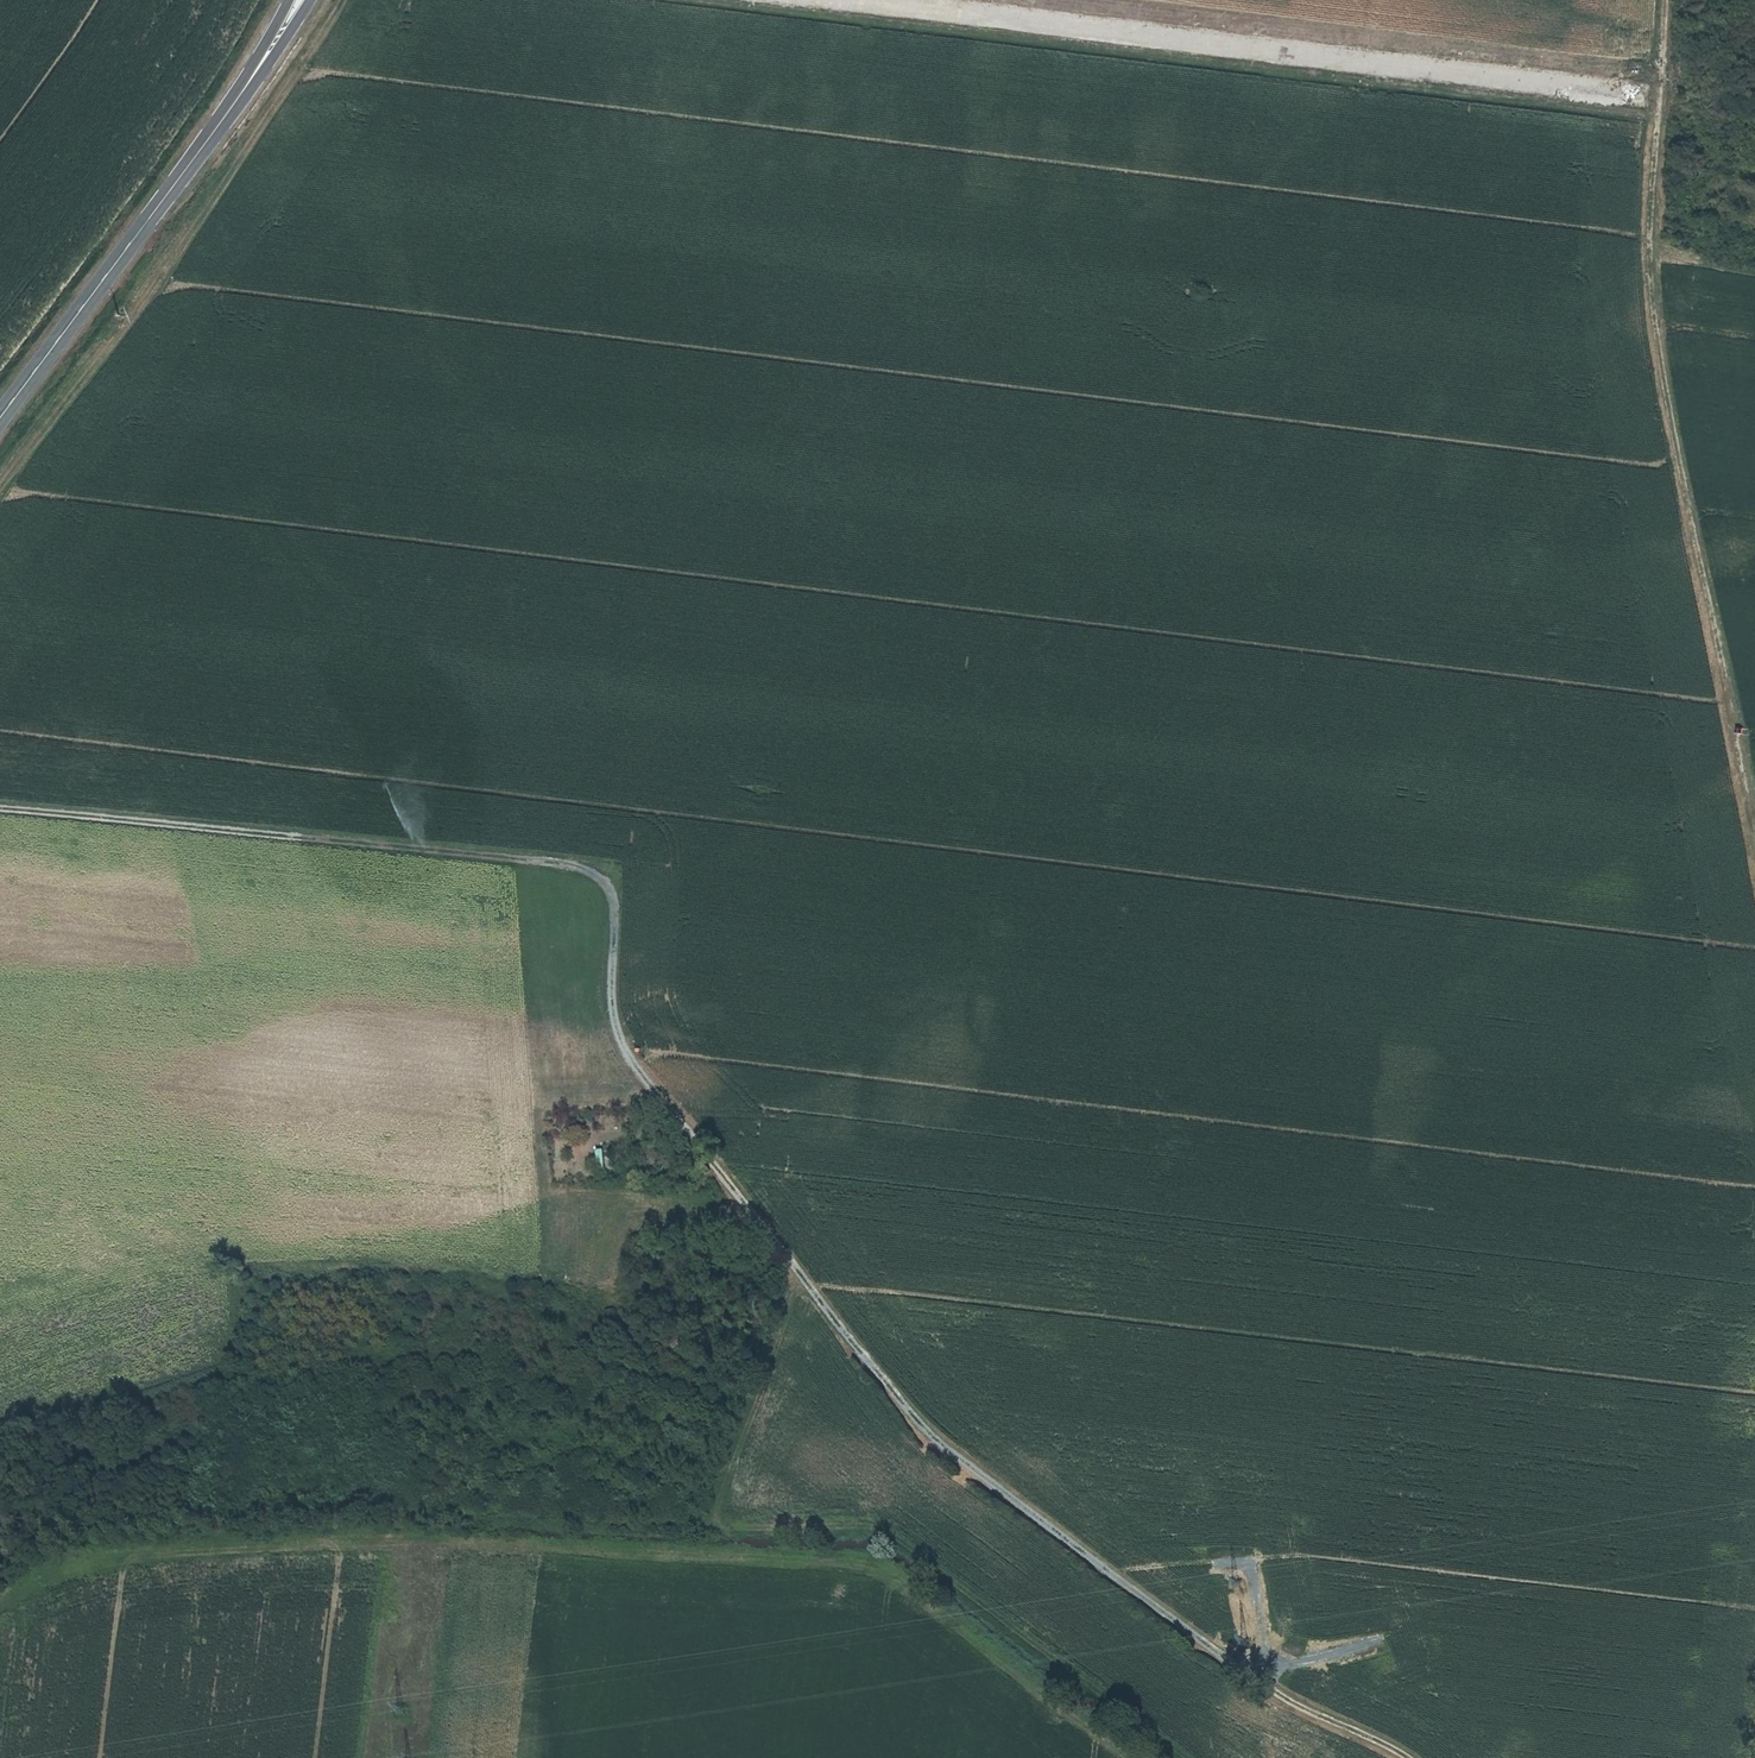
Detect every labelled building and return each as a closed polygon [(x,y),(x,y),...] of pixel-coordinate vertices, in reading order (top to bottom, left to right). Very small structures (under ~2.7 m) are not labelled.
[(605,1150),(598,1151),(600,1167),(606,1166),(605,1150)]
